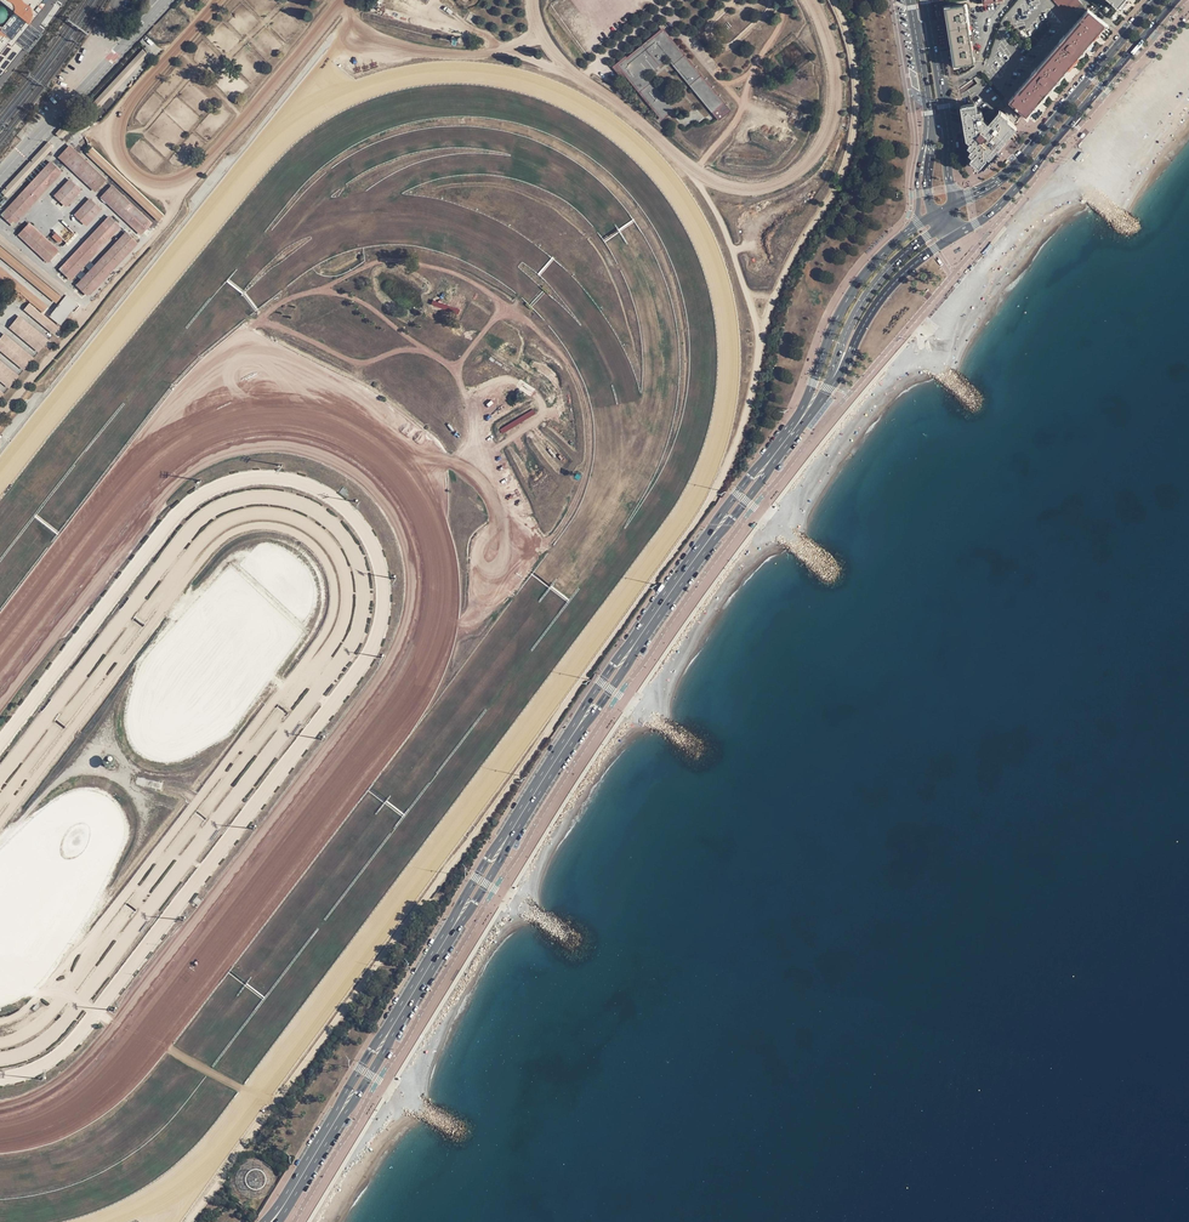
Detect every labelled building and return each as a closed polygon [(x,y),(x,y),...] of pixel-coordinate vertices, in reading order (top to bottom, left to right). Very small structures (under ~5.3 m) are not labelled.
[(19,48),(13,44),(31,21),(47,0),(0,0),(0,72),(19,48)] [(1082,3),(1079,0),(1053,0),(1067,16),(1082,3)] [(964,4),(947,6),(948,17),(949,21),(953,42),(953,48),(956,64),(964,62),(973,61),(964,4)] [(1080,19),(1081,20),(1019,92),(1017,90),(1013,95),(1015,96),(1011,100),(1026,113),(1103,23),(1089,11),(1085,15),(1083,14),(1080,19)] [(663,30),(634,54),(636,57),(630,63),(627,59),(626,58),(615,67),(624,77),(627,75),(662,118),(670,112),(664,105),(666,103),(644,76),(668,56),(688,79),(719,118),(729,110),(663,29),(662,30),(663,30)] [(143,48),(93,102),(99,108),(148,55),(143,51),(144,50),(143,48)] [(634,54),(627,59),(630,63),(636,57),(634,54)] [(996,147),(1015,125),(1008,119),(1009,117),(1001,110),(988,125),(982,119),(982,117),(984,117),(983,114),(981,115),(980,110),(975,110),(974,103),(963,105),(967,133),(968,139),(971,158),(980,166),(986,159),(996,147)] [(60,137),(72,124),(68,120),(56,133),(60,137)] [(31,162),(30,161),(7,186),(8,187),(7,188),(6,187),(1,192),(6,195),(52,145),(48,141),(31,159),(32,160),(31,162)] [(97,189),(105,181),(68,147),(60,154),(97,189)] [(88,151),(164,222),(168,218),(92,147),(88,151)] [(988,161),(994,155),(998,149),(996,147),(986,159),(988,161)] [(980,166),(979,167),(985,173),(998,158),(994,155),(988,161),(986,159),(980,166)] [(971,158),(972,161),(979,167),(980,166),(971,158)] [(61,170),(53,163),(3,216),(11,223),(61,170)] [(72,181),(56,197),(64,204),(80,188),(72,181)] [(143,233),(151,225),(110,187),(103,194),(143,233)] [(92,199),(76,216),(84,223),(100,207),(92,199)] [(119,225),(111,217),(61,270),(69,278),(119,225)] [(50,260),(57,252),(27,224),(20,232),(50,260)] [(56,233),(52,237),(59,243),(62,239),(56,233)] [(136,241),(128,233),(78,286),(86,294),(136,241)] [(62,296),(66,291),(0,237),(0,244),(62,296)] [(0,246),(0,253),(58,301),(61,296),(0,246)] [(21,292),(20,293),(43,312),(46,307),(0,269),(0,276),(19,292),(19,291),(21,292)] [(76,302),(67,295),(50,315),(60,323),(76,302)] [(432,300),(430,306),(457,314),(459,308),(432,300)] [(29,303),(25,307),(55,332),(58,327),(29,303)] [(10,325),(40,350),(47,341),(18,317),(10,325)] [(25,368),(32,359),(3,335),(0,338),(0,347),(25,368)] [(10,386),(17,377),(0,363),(0,377),(10,386)] [(502,434),(536,414),(533,409),(499,429),(502,434)] [(343,487),(339,492),(345,497),(349,492),(343,487)] [(160,790),(162,784),(153,782),(151,788),(160,790)] [(198,906),(202,900),(197,896),(192,901),(198,906)]
